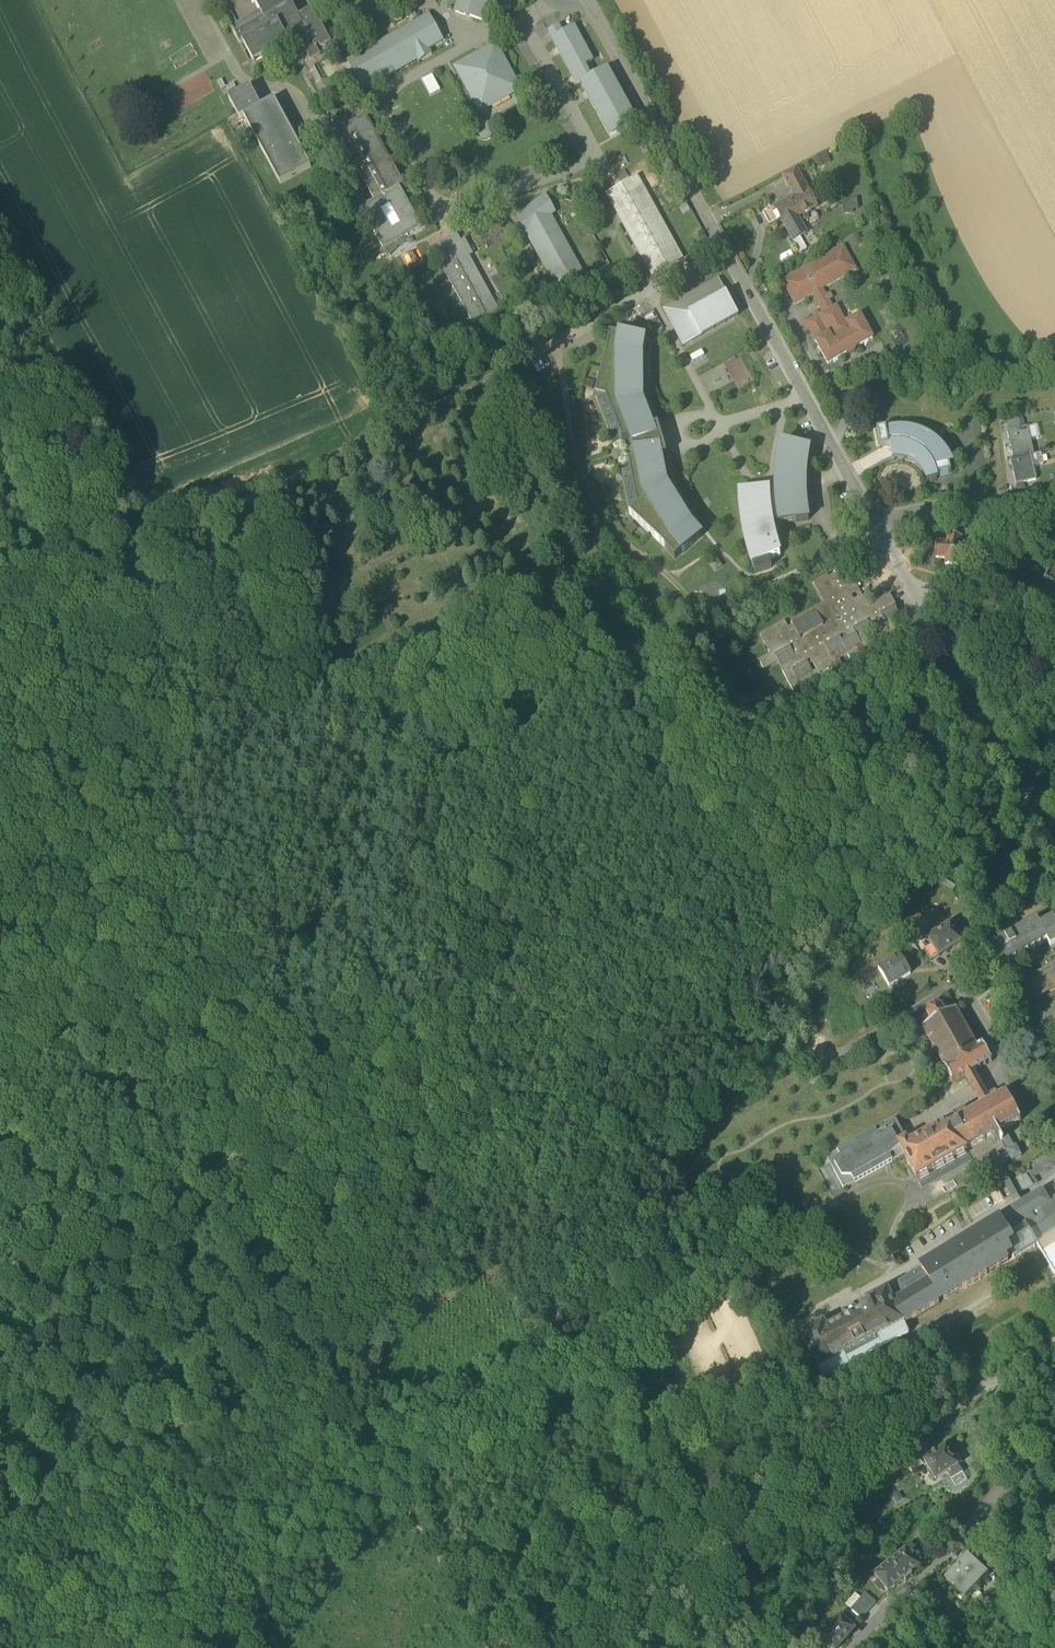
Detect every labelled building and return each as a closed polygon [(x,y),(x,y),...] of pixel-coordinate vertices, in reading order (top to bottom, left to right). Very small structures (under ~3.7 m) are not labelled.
[(233,36),(262,21),(258,14),(235,27),(221,0),(214,0),(233,36)] [(309,63),(319,57),(315,49),(319,46),(320,49),(330,44),(312,11),(299,18),(291,4),(293,3),(291,0),(251,0),(258,14),(262,21),(233,36),(238,46),(244,43),(253,62),(288,43),(287,41),(283,34),(291,30),(295,37),(309,63)] [(477,20),(482,2),(487,3),(488,0),(454,0),(451,13),(477,20)] [(353,74),(362,89),(414,59),(416,62),(429,55),(426,49),(439,41),(426,19),(401,33),(403,36),(367,57),(366,56),(350,65),(354,73),(353,74)] [(574,28),(562,35),(559,31),(551,35),(553,39),(553,40),(571,73),(575,70),(582,84),(611,137),(636,123),(608,71),(593,79),(585,65),(592,61),(574,28)] [(283,34),(287,41),(295,37),(291,30),(283,34)] [(456,66),(480,110),(520,88),(496,44),(456,66)] [(582,84),(575,70),(571,73),(579,86),(582,84)] [(430,94),(440,89),(432,72),(422,77),(430,94)] [(250,90),(244,93),(255,113),(262,110),(250,90)] [(244,120),(255,113),(244,93),(229,102),(240,122),(244,120)] [(273,103),(262,110),(255,113),(244,120),(281,186),(310,169),(299,148),(273,103)] [(391,172),(396,169),(366,115),(361,117),(391,172)] [(344,144),(374,199),(380,210),(390,204),(401,224),(391,229),(397,240),(422,227),(399,186),(404,183),(396,169),(391,172),(361,117),(337,131),(340,137),(339,138),(343,145),(344,144)] [(782,175),(794,198),(808,190),(796,168),(782,175)] [(341,185),(350,201),(359,195),(350,180),(341,185)] [(644,258),(653,274),(661,270),(662,270),(678,261),(649,207),(652,205),(645,192),(639,195),(632,182),(625,186),(608,195),(622,222),(624,221),(645,258),(644,258)] [(779,215),(793,241),(805,234),(797,217),(817,207),(808,190),(794,198),(776,207),(775,208),(779,215)] [(348,202),(353,211),(361,207),(366,204),(361,194),(359,195),(350,201),(348,202)] [(528,233),(563,297),(588,283),(575,261),(574,261),(549,215),(554,212),(545,196),(526,211),(527,212),(519,217),(525,229),(528,227),(531,232),(528,233)] [(852,209),(859,208),(857,197),(843,198),(844,214),(853,213),(852,209)] [(397,241),(397,240),(391,229),(380,210),(374,199),(366,204),(361,207),(383,247),(383,248),(397,241)] [(763,214),(767,221),(779,215),(775,208),(776,207),(775,207),(763,214)] [(444,269),(474,324),(488,316),(489,316),(498,311),(469,257),(473,254),(465,240),(461,242),(456,233),(449,237),(432,246),(439,258),(444,269)] [(400,246),(397,241),(383,248),(388,256),(391,254),(400,246)] [(837,305),(833,307),(829,299),(827,296),(822,288),(857,269),(844,246),(809,265),(808,269),(804,271),(800,270),(782,280),(795,303),(812,293),(817,301),(819,305),(823,312),(819,314),(819,313),(810,319),(805,321),(808,327),(828,363),(847,352),(847,353),(850,354),(854,352),(855,349),(855,348),(873,338),(860,315),(847,323),(837,305)] [(674,328),(684,346),(739,316),(719,281),(665,310),(671,322),(674,320),(678,326),(674,328)] [(623,441),(630,438),(653,427),(643,401),(642,355),(645,339),(620,334),(620,336),(610,334),(607,352),(596,396),(606,399),(618,429),(623,441)] [(723,362),(737,387),(753,379),(739,353),(723,362)] [(594,381),(586,379),(584,386),(592,388),(594,381)] [(606,399),(596,396),(610,432),(618,429),(606,399)] [(1007,420),(1009,430),(1025,426),(1023,416),(1007,420)] [(1037,423),(1028,426),(1031,438),(1040,436),(1037,423)] [(633,448),(636,459),(661,456),(667,455),(658,425),(653,427),(630,438),(633,448)] [(1007,430),(1013,455),(1030,451),(1033,451),(1031,438),(1028,426),(1027,425),(1025,426),(1009,430),(1007,430)] [(877,429),(880,445),(881,447),(884,445),(889,444),(892,444),(893,456),(894,456),(902,456),(909,458),(915,461),(921,466),(925,472),(927,478),(937,476),(937,474),(951,470),(949,462),(952,462),(950,456),(947,452),(944,448),(940,444),(937,441),(933,438),(928,434),(922,432),(918,430),(913,428),(907,428),(902,427),(897,427),(892,428),(887,429),(886,427),(877,429)] [(809,448),(781,443),(778,459),(776,482),(776,490),(767,490),(740,490),(742,517),(746,542),(752,562),(769,557),(780,553),(776,538),(773,525),(809,518),(806,501),(806,486),(806,470),(809,448)] [(895,458),(894,456),(893,456),(892,444),(889,444),(884,445),(881,447),(880,445),(877,447),(857,457),(865,471),(884,461),(888,459),(893,458),(895,458)] [(1033,451),(1030,451),(1033,464),(1043,462),(1040,450),(1034,451),(1033,451)] [(1036,477),(1033,464),(1030,451),(1013,455),(1010,456),(1016,481),(1036,477)] [(683,552),(702,534),(690,521),(666,483),(661,456),(636,459),(628,461),(631,473),(637,505),(630,513),(663,544),(675,557),(682,551),(683,552)] [(637,505),(631,473),(622,475),(630,513),(637,505)] [(630,533),(636,526),(631,521),(625,527),(630,533)] [(962,529),(961,536),(962,536),(962,537),(969,537),(968,543),(970,543),(971,530),(962,529)] [(972,543),(970,543),(968,543),(969,537),(962,537),(962,536),(961,536),(947,534),(947,540),(937,539),(935,554),(935,557),(945,558),(944,564),(959,566),(960,559),(970,560),(972,543)] [(769,557),(752,562),(755,570),(772,565),(769,557)] [(782,667),(797,694),(803,690),(799,683),(815,674),(815,676),(816,675),(815,673),(813,669),(809,662),(808,660),(812,658),(813,660),(817,667),(819,670),(820,670),(819,669),(826,665),(827,666),(829,665),(828,664),(834,661),(835,662),(836,661),(834,658),(847,651),(848,652),(850,656),(851,656),(850,655),(864,648),(864,649),(865,648),(862,643),(875,636),(875,637),(878,641),(879,641),(878,640),(891,632),(892,634),(893,633),(890,628),(903,620),(903,621),(904,621),(896,606),(897,606),(896,605),(895,605),(893,600),(894,600),(890,592),(889,593),(889,594),(868,605),(868,604),(864,598),(853,605),(847,594),(859,587),(849,570),(838,577),(837,575),(844,571),(841,565),(834,569),(835,572),(828,576),(827,573),(813,581),(815,581),(826,601),(792,620),(791,619),(792,622),(794,625),(790,627),(788,625),(784,618),(760,632),(764,631),(767,637),(763,639),(764,639),(765,639),(769,646),(768,646),(769,649),(770,648),(773,654),(772,655),(773,656),(776,654),(778,658),(783,667),(782,667)] [(824,601),(791,619),(792,620),(826,601),(815,581),(813,581),(824,601)] [(864,598),(859,587),(847,594),(853,605),(864,598)] [(889,593),(868,604),(868,605),(889,594),(889,593)] [(905,620),(897,606),(896,606),(904,621),(905,620)] [(894,626),(903,621),(903,620),(890,628),(893,633),(892,634),(891,632),(878,640),(879,641),(888,636),(894,647),(896,646),(893,641),(898,638),(901,643),(903,642),(894,626)] [(867,641),(875,637),(875,636),(862,643),(865,648),(864,649),(864,648),(850,655),(851,656),(860,651),(866,662),(868,661),(866,656),(871,653),(874,658),(876,657),(867,641)] [(777,659),(782,667),(783,667),(778,658),(776,654),(773,656),(772,655),(773,654),(770,648),(769,649),(770,651),(758,657),(760,659),(765,656),(768,661),(763,664),(764,666),(777,659)] [(839,657),(848,652),(847,651),(834,658),(836,661),(835,662),(834,661),(828,664),(829,665),(831,664),(837,675),(839,674),(836,669),(841,667),(844,672),(846,670),(839,657)] [(805,681),(815,676),(815,674),(799,683),(803,690),(809,687),(805,681)] [(1002,965),(1015,958),(1046,941),(1050,948),(1054,945),(1054,925),(1052,920),(1040,927),(1037,921),(1005,939),(1003,935),(997,938),(999,942),(985,950),(995,969),(1002,965)] [(909,922),(904,924),(911,936),(915,934),(909,922)] [(932,944),(939,956),(962,942),(951,923),(927,937),(932,944)] [(931,961),(939,956),(932,944),(924,949),(931,961)] [(878,969),(889,986),(911,973),(899,954),(893,958),(894,959),(878,969)] [(1026,978),(1015,958),(1002,965),(1003,966),(1005,965),(1007,969),(1006,970),(1006,971),(1017,990),(1012,992),(1020,1007),(1021,1007),(1020,1005),(1054,986),(1054,963),(1026,978)] [(1021,1007),(1054,988),(1054,986),(1020,1005),(1021,1007)] [(922,1028),(953,1083),(965,1076),(974,1071),(992,1061),(990,1058),(994,1056),(995,1051),(993,1046),(988,1045),(984,1047),(983,1044),(977,1047),(956,1009),(952,1011),(948,1004),(943,1006),(942,1006),(935,1004),(929,1007),(927,1014),(927,1015),(920,1019),(924,1027),(922,1028)] [(965,1076),(981,1104),(989,1100),(987,1097),(988,1096),(974,1071),(965,1076)] [(909,1144),(907,1140),(899,1145),(905,1156),(917,1179),(967,1151),(966,1150),(975,1145),(975,1146),(985,1140),(992,1135),(996,1142),(1001,1139),(1001,1141),(1003,1140),(999,1134),(1005,1131),(1006,1130),(1006,1129),(1020,1121),(1018,1118),(1013,1109),(1011,1111),(1003,1096),(999,1099),(995,1092),(988,1096),(987,1097),(989,1100),(981,1104),(983,1107),(967,1116),(964,1111),(953,1116),(957,1124),(948,1129),(945,1125),(909,1144)] [(1011,1111),(1013,1109),(1006,1095),(1003,1096),(1011,1111)] [(844,1189),(905,1156),(899,1145),(907,1140),(900,1127),(896,1119),(827,1157),(830,1164),(842,1187),(844,1189)] [(1014,1148),(1005,1131),(999,1134),(1003,1140),(1009,1151),(1007,1152),(1008,1154),(1000,1158),(999,1156),(989,1162),(994,1171),(997,1170),(1016,1205),(1021,1202),(1002,1167),(1004,1166),(1003,1164),(1011,1160),(1012,1162),(1022,1157),(1016,1147),(1014,1148)] [(1021,1191),(1033,1184),(1029,1178),(1054,1163),(1054,1149),(1027,1166),(1030,1170),(1014,1179),(1021,1191)] [(832,1192),(842,1187),(830,1164),(820,1170),(832,1192)] [(1054,1225),(1054,1211),(1049,1201),(1046,1196),(1042,1189),(1021,1202),(1016,1205),(998,1216),(999,1219),(1000,1218),(1014,1241),(1008,1245),(1013,1253),(1011,1254),(1012,1255),(1012,1256),(1013,1256),(1014,1256),(1015,1256),(1035,1244),(1036,1243),(1036,1241),(1034,1238),(1054,1225)] [(1046,1196),(1049,1201),(1054,1197),(1054,1193),(1054,1192),(1046,1196)] [(801,1334),(818,1367),(905,1323),(939,1303),(937,1299),(942,1295),(944,1298),(963,1287),(963,1288),(987,1274),(987,1273),(1008,1260),(1006,1257),(1011,1254),(1013,1253),(1008,1245),(1014,1241),(1000,1218),(999,1219),(919,1266),(921,1269),(898,1283),(902,1296),(903,1297),(894,1303),(887,1289),(866,1300),(869,1305),(827,1327),(824,1322),(801,1334)] [(1054,1230),(1054,1225),(1034,1238),(1036,1241),(1054,1230)] [(1036,1241),(1036,1243),(1037,1242),(1054,1273),(1054,1230),(1036,1241)] [(818,1367),(823,1377),(909,1332),(905,1323),(818,1367)] [(947,1474),(951,1481),(963,1474),(958,1466),(963,1464),(958,1456),(953,1458),(947,1447),(937,1453),(935,1450),(930,1452),(932,1456),(924,1461),(936,1481),(947,1474)] [(963,1474),(951,1481),(957,1490),(968,1483),(963,1474)] [(874,1575),(888,1592),(904,1579),(906,1581),(912,1576),(911,1574),(920,1567),(915,1561),(920,1557),(911,1546),(874,1575)] [(945,1578),(966,1598),(988,1574),(967,1554),(945,1578)] [(851,1610),(861,1619),(876,1603),(865,1594),(851,1610)] [(831,1647),(839,1647),(855,1630),(841,1617),(821,1639),(831,1647)] [(493,1632),(498,1642),(509,1636),(505,1626),(493,1632)]
